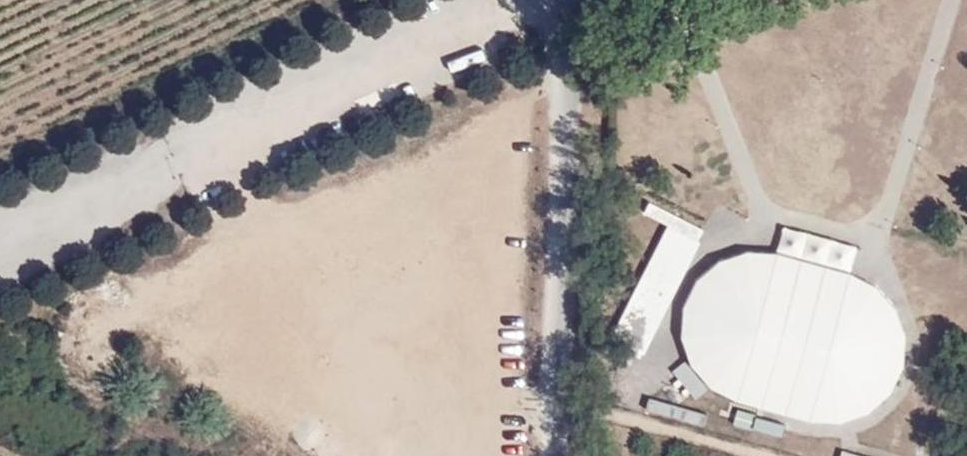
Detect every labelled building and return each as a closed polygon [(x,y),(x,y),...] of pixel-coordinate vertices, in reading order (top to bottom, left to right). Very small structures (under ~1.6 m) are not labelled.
[(707,233),(648,204),(641,218),(668,231),(621,329),(652,344),(707,233)] [(782,227),(775,253),(745,251),(717,261),(694,280),(682,306),(679,337),(688,364),(708,387),(735,402),(807,420),(837,422),(867,413),(889,393),(902,366),(903,336),(894,308),(874,286),(847,272),(854,246),(782,227)] [(706,389),(684,361),(672,371),(694,398),(706,389)] [(756,415),(738,409),(733,424),(752,429),(753,427),(782,437),(786,425),(756,416),(756,415)]
